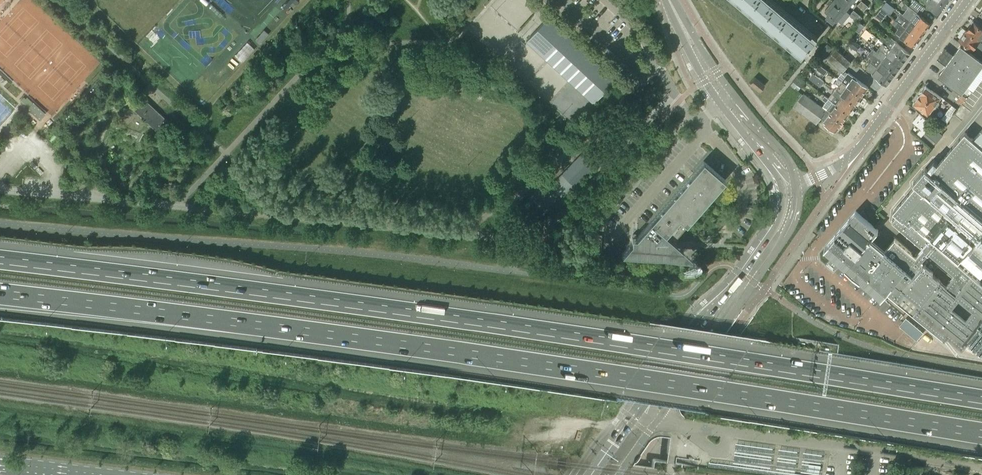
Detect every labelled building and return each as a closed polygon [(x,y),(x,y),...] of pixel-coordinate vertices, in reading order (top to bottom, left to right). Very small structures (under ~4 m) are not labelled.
[(769,0),(739,0),(803,54),(801,56),(802,56),(818,37),(813,33),(811,35),(769,0)] [(834,0),(833,0),(825,9),(837,19),(845,10),(834,0)] [(853,0),(834,0),(845,10),(853,0)] [(864,10),(868,6),(862,0),(858,4),(864,10)] [(898,4),(906,10),(903,14),(924,31),(926,31),(929,27),(928,26),(930,23),(919,15),(925,7),(916,0),(914,0),(909,6),(901,0),(898,4)] [(938,0),(920,0),(939,14),(945,5),(938,0)] [(882,20),(888,13),(881,7),(875,15),(882,20)] [(860,15),(854,10),(850,14),(856,19),(860,15)] [(900,12),(895,19),(908,29),(919,38),(920,39),(923,35),(922,33),(924,31),(903,14),(900,12)] [(548,16),(526,40),(592,102),(612,81),(615,78),(585,50),(582,47),(548,16)] [(894,19),(891,22),(898,28),(895,32),(913,45),(915,46),(918,42),(917,41),(919,38),(908,29),(895,19),(894,19)] [(973,21),(966,30),(979,40),(981,41),(981,39),(981,28),(973,21)] [(966,30),(959,40),(972,49),(975,45),(981,50),(981,45),(978,41),(979,40),(966,30)] [(910,53),(892,38),(889,41),(882,35),(879,39),(905,59),(910,53)] [(905,59),(879,39),(875,36),(873,39),(885,49),(883,52),(900,66),(905,59)] [(981,76),(981,59),(961,44),(938,74),(967,96),(981,76)] [(900,66),(883,52),(881,55),(869,46),(867,49),(870,52),(895,72),(900,66)] [(844,71),(852,61),(836,49),(828,58),(844,71)] [(855,56),(847,50),(844,53),(852,60),(855,56)] [(870,52),(868,55),(876,61),(874,64),(891,78),(895,72),(870,52)] [(891,78),(874,64),(871,62),(866,68),(886,85),(891,78)] [(827,71),(822,67),(819,65),(816,69),(824,75),(827,71)] [(868,87),(848,72),(841,81),(849,87),(861,96),(868,87)] [(824,81),(820,78),(813,73),(809,78),(820,87),(824,81)] [(764,85),(754,76),(749,82),(759,90),(764,85)] [(861,96),(849,87),(841,81),(838,78),(835,82),(838,85),(835,89),(843,95),(842,96),(855,105),(861,96)] [(941,97),(926,86),(919,94),(937,107),(939,104),(937,102),(941,97)] [(855,105),(842,96),(843,95),(835,89),(832,94),(840,99),(836,104),(849,113),(855,105)] [(821,117),(827,110),(803,93),(793,106),(816,123),(821,117)] [(930,116),(937,107),(919,94),(912,104),(930,116)] [(168,121),(142,97),(132,108),(158,132),(168,121)] [(849,113),(836,104),(828,98),(825,102),(833,108),(830,112),(830,113),(842,122),(849,113)] [(40,119),(45,114),(32,102),(27,107),(40,119)] [(950,117),(954,112),(949,108),(945,113),(950,117)] [(830,113),(830,112),(827,110),(821,117),(824,120),(823,122),(836,131),(842,122),(830,113)] [(920,128),(927,120),(919,113),(913,121),(920,128)] [(946,122),(950,117),(945,113),(941,118),(946,122)] [(943,134),(927,120),(920,128),(917,132),(921,135),(924,132),(936,142),(943,134)] [(824,248),(833,256),(828,262),(836,269),(841,263),(845,267),(881,298),(881,297),(887,291),(944,338),(944,337),(944,338),(947,335),(962,348),(981,324),(981,129),(973,139),(965,132),(931,172),(925,168),(913,182),(915,184),(918,186),(896,213),(898,214),(892,221),(924,248),(917,256),(896,238),(895,238),(901,243),(883,264),(864,247),(872,238),(879,230),(876,227),(867,220),(856,211),(824,248)] [(574,185),(601,158),(602,157),(589,145),(562,173),(550,185),(563,197),(574,185)] [(672,240),(725,179),(703,160),(636,237),(632,237),(631,242),(621,254),(694,259),(672,240)]
